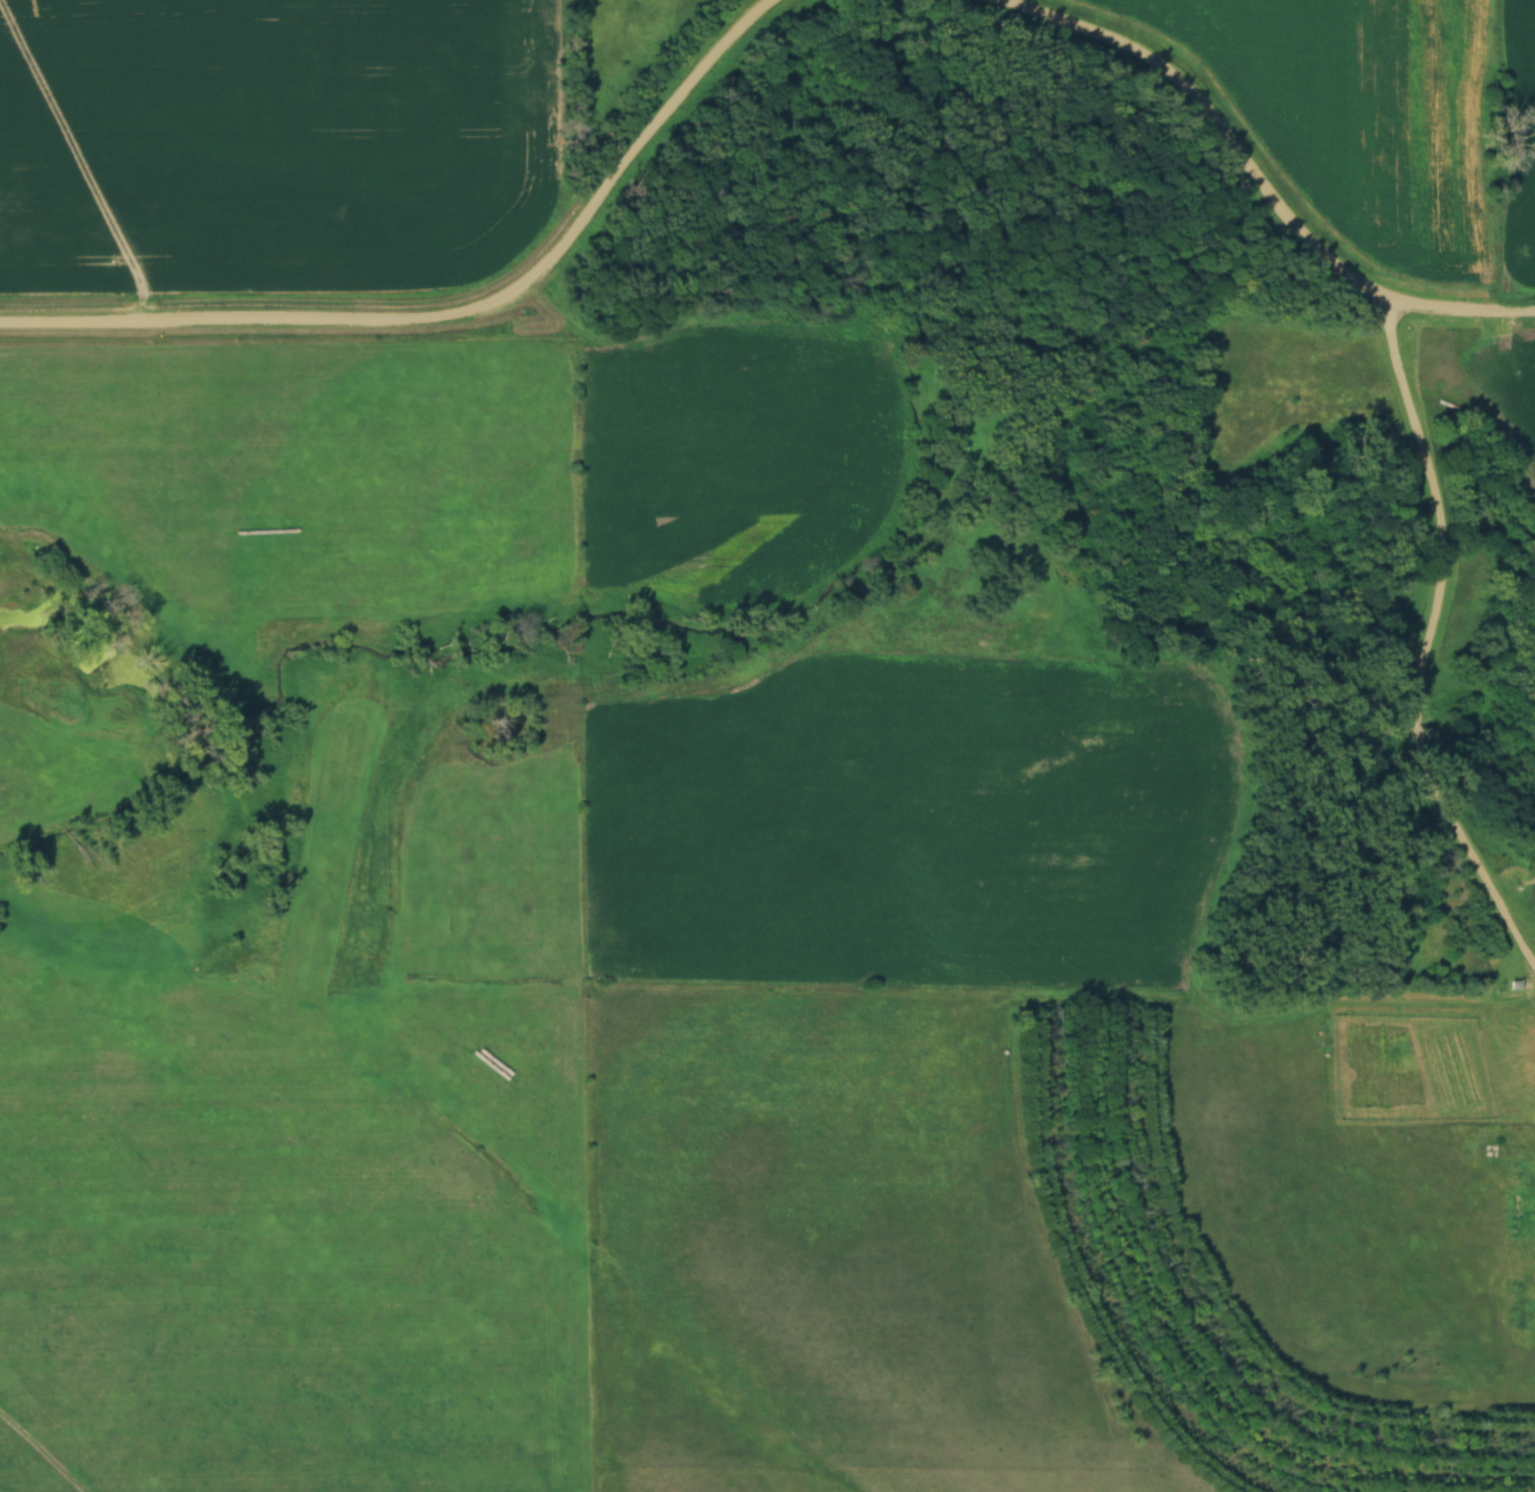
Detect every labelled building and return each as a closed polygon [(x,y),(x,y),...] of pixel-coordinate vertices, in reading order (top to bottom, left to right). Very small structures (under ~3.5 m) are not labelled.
[(1510,1237),(1519,1237),(1519,1220),(1510,1220),(1510,1237)]
